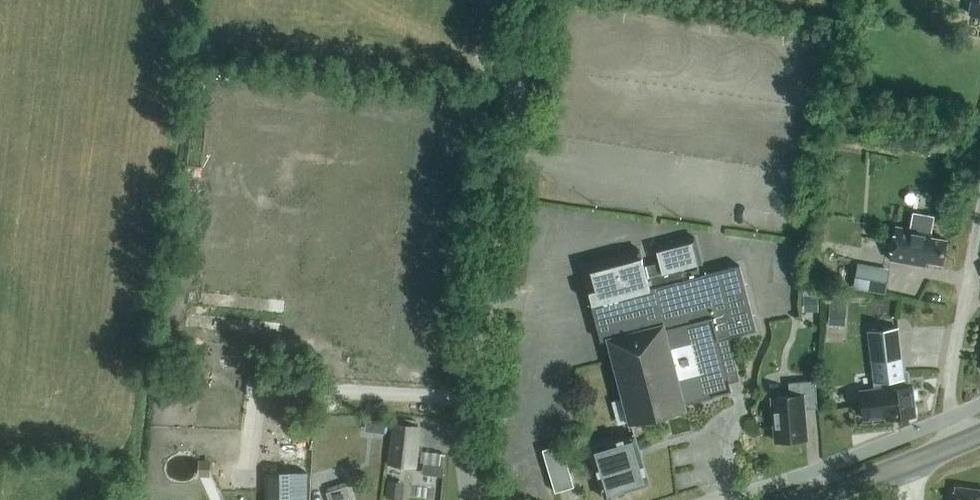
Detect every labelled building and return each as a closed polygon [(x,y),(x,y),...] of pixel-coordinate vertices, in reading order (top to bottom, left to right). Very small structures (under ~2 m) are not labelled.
[(967,13),(979,16),(979,0),(970,0),(967,13)] [(897,224),(891,260),(927,266),(928,261),(945,264),(949,238),(933,235),(934,230),(936,216),(912,212),(910,226),(897,224)] [(741,264),(701,275),(698,264),(703,262),(696,237),(657,247),(661,265),(646,269),(641,249),(582,264),(601,340),(608,338),(630,424),(686,409),(684,399),(731,386),(719,339),(758,329),(741,264)] [(885,294),(889,268),(858,263),(853,288),(885,294)] [(829,300),(828,324),(846,325),(847,300),(829,300)] [(903,370),(898,328),(868,331),(875,387),(859,389),(862,421),(914,415),(912,397),(914,396),(913,385),(906,385),(904,370),(903,370)] [(774,442),(809,439),(806,409),(818,407),(815,380),(788,382),(789,394),(770,396),(774,442)] [(414,466),(419,426),(395,423),(390,463),(414,466)] [(606,499),(625,493),(625,491),(650,483),(634,433),(590,447),(606,499)] [(555,491),(574,486),(561,443),(543,449),(555,491)] [(307,472),(266,472),(266,499),(307,499),(307,472)] [(393,476),(389,492),(406,496),(410,480),(393,476)] [(349,498),(351,497),(347,485),(326,492),(329,499),(349,499),(349,498)] [(957,485),(956,491),(951,491),(950,499),(979,499),(979,488),(957,485)]
